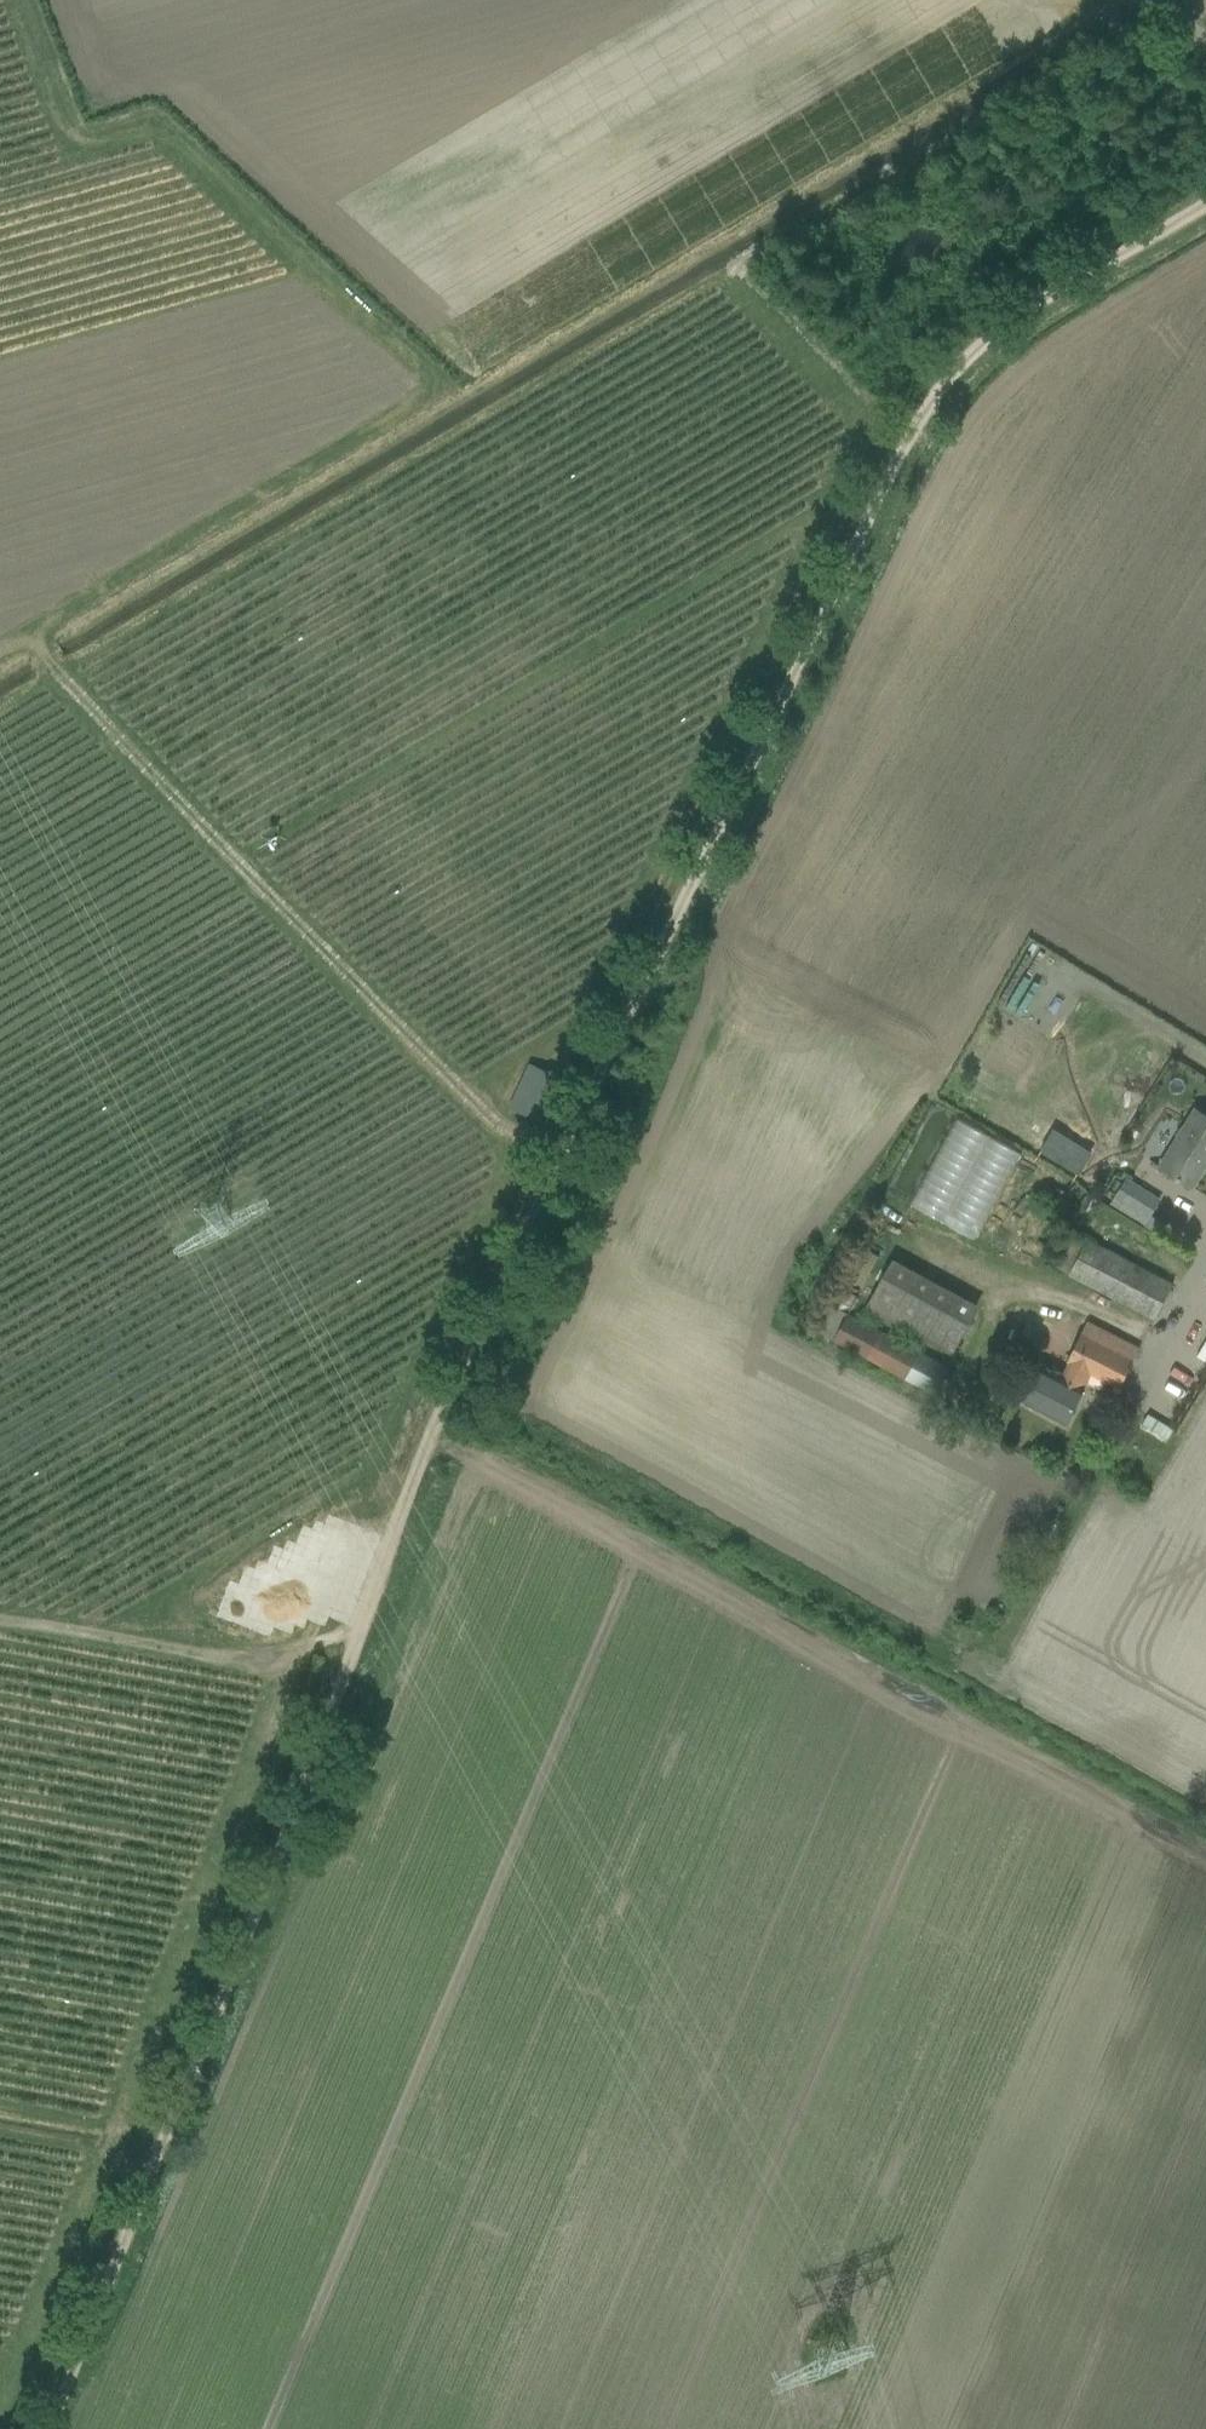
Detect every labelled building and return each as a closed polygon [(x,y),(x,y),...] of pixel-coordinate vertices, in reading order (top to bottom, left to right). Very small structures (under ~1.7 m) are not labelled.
[(509,1106),(542,1120),(561,1074),(528,1060),(509,1106)] [(1193,1187),(1205,1166),(1205,1114),(1197,1108),(1160,1167),(1193,1187)] [(917,1205),(974,1235),(1015,1157),(1008,1153),(979,1208),(929,1182),(917,1205)] [(1159,1197),(1128,1178),(1114,1199),(1146,1218),(1159,1197)] [(1070,1273),(1156,1319),(1174,1285),(1089,1239),(1070,1273)] [(833,1340),(879,1256),(859,1245),(813,1330),(833,1340)] [(890,1259),(868,1310),(959,1348),(981,1297),(890,1259)] [(949,1366),(850,1314),(836,1341),(933,1394),(949,1366)] [(1090,1373),(1120,1388),(1140,1349),(1087,1322),(1067,1361),(1070,1362),(1062,1377),(1042,1368),(1025,1402),(1066,1423),(1084,1389),(1083,1388),(1090,1373)]
